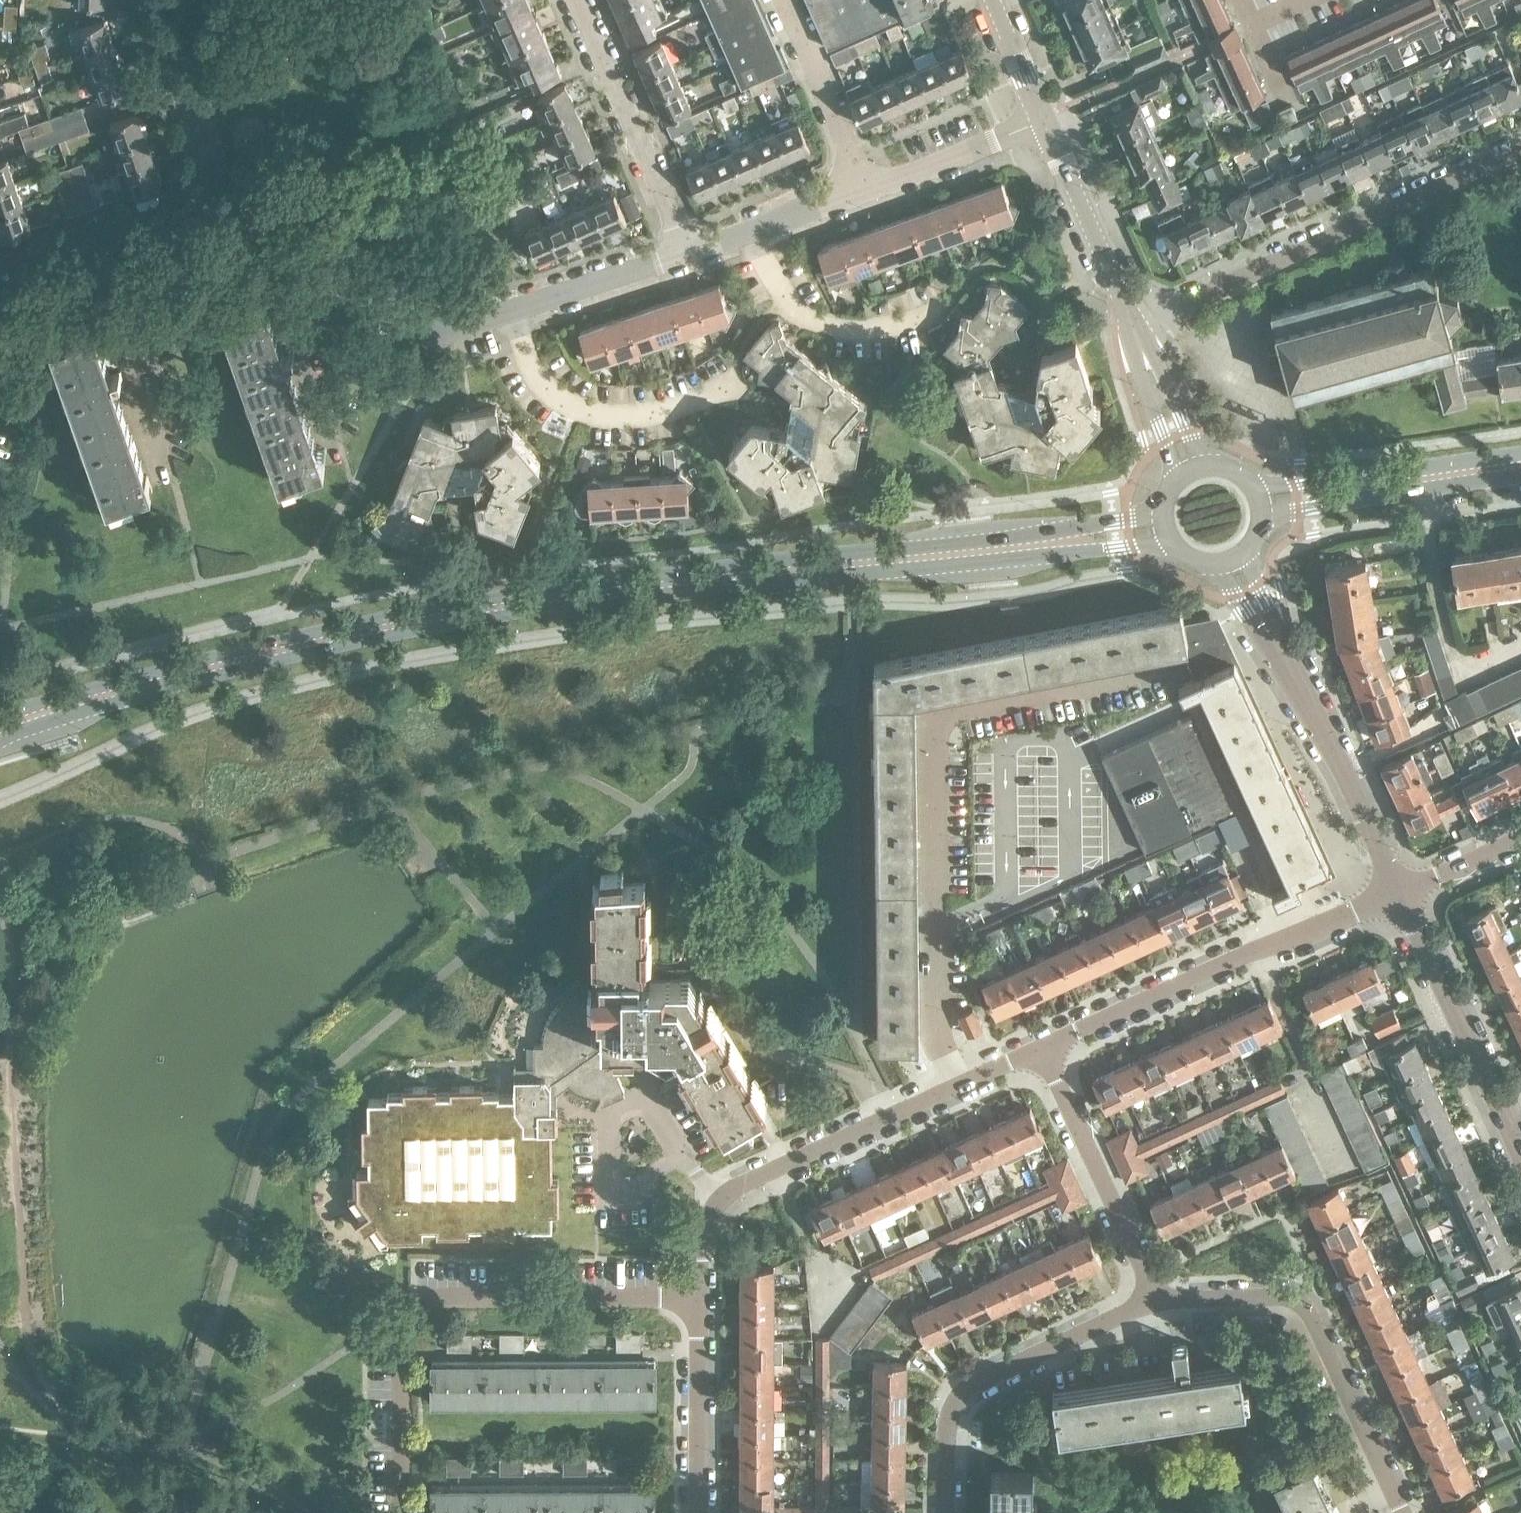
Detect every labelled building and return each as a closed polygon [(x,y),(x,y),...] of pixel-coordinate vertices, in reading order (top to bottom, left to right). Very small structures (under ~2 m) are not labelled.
[(535,85),(562,74),(530,0),(484,0),(520,81),(531,76),(535,85)] [(657,0),(612,0),(630,41),(657,29),(652,19),(664,14),(657,0)] [(708,9),(728,0),(704,0),(708,9)] [(771,32),(774,30),(761,0),(728,0),(708,9),(716,29),(722,41),(726,52),(741,85),(748,81),(770,72),(789,63),(780,44),(777,45),(771,32)] [(828,47),(899,15),(922,5),(934,0),(808,0),(828,47)] [(927,17),(945,9),(941,0),(934,0),(922,5),(926,16),(927,17)] [(1071,18),(1111,1),(1110,0),(1063,0),(1071,18)] [(1171,7),(1168,0),(1161,0),(1155,2),(1160,12),(1171,7)] [(1224,0),(1188,0),(1183,2),(1191,20),(1225,4),(1224,0)] [(1413,0),(1406,0),(1394,5),(1409,39),(1421,33),(1431,49),(1436,47),(1423,21),(1413,0)] [(1446,22),(1436,0),(1413,0),(1423,21),(1436,47),(1442,44),(1435,27),(1446,22)] [(1482,0),(1459,0),(1465,12),(1476,7),(1486,24),(1491,21),(1482,0)] [(1497,19),(1490,2),(1494,0),(1482,0),(1491,21),(1497,19)] [(1081,41),(1116,26),(1121,24),(1111,1),(1071,18),(1081,41)] [(5,17),(18,17),(18,5),(5,4),(5,17)] [(1238,30),(1234,23),(1228,10),(1225,4),(1191,20),(1174,27),(1177,33),(1194,26),(1203,46),(1238,30)] [(926,32),(921,20),(927,17),(926,16),(922,5),(899,15),(905,27),(908,26),(914,37),(926,32)] [(1409,39),(1394,5),(1376,14),(1387,38),(1400,63),(1406,61),(1399,44),(1409,39)] [(1171,7),(1160,12),(1164,22),(1176,17),(1171,7)] [(1387,38),(1376,14),(1358,22),(1374,55),(1386,50),(1394,66),(1400,63),(1387,38)] [(17,30),(18,17),(5,17),(4,29),(17,30)] [(85,52),(112,42),(103,19),(77,29),(85,52)] [(1374,55),(1358,22),(1341,30),(1356,64),(1374,55)] [(898,23),(886,28),(891,40),(903,35),(898,23)] [(1116,26),(1081,41),(1092,65),(1113,56),(1114,58),(1127,52),(1127,50),(1132,47),(1127,36),(1122,39),(1116,26)] [(711,46),(722,41),(716,29),(706,34),(711,46)] [(1198,80),(1215,72),(1250,57),(1238,30),(1203,46),(1205,50),(1206,53),(1212,66),(1196,75),(1198,80)] [(1356,64),(1341,30),(1323,38),(1338,72),(1356,64)] [(1146,48),(1163,41),(1159,32),(1142,39),(1146,48)] [(849,45),(854,56),(859,54),(864,64),(884,55),(879,45),(881,45),(876,33),(849,45)] [(1338,72),(1323,38),(1305,47),(1316,70),(1328,96),(1333,94),(1327,77),(1338,72)] [(644,75),(670,63),(660,40),(634,52),(644,75)] [(1474,44),(1479,55),(1487,52),(1482,40),(1474,44)] [(722,41),(711,46),(716,57),(726,52),(722,41)] [(1146,48),(1129,56),(1135,68),(1169,53),(1163,41),(1146,48)] [(37,69),(49,65),(47,58),(51,57),(46,42),(29,48),(37,69)] [(112,42),(85,52),(93,75),(120,65),(112,42)] [(1471,59),(1479,55),(1474,44),(1466,47),(1471,59)] [(836,64),(854,56),(849,45),(831,53),(836,64)] [(1316,70),(1305,47),(1286,55),(1301,88),(1313,82),(1322,99),(1328,96),(1316,70)] [(938,58),(950,85),(973,74),(961,48),(938,58)] [(1250,57),(1215,72),(1223,90),(1257,74),(1250,57)] [(950,85),(938,58),(916,68),(928,94),(950,85)] [(19,75),(32,71),(28,59),(15,64),(19,75)] [(1430,64),(1435,76),(1444,72),(1438,60),(1430,64)] [(1501,107),(1520,98),(1520,79),(1517,81),(1508,62),(1486,73),(1501,107)] [(680,85),(670,63),(644,75),(654,97),(680,85)] [(770,72),(776,84),(781,82),(783,87),(796,81),(789,63),(770,72)] [(1427,79),(1435,76),(1430,64),(1422,67),(1427,79)] [(49,65),(37,69),(42,84),(54,80),(49,65)] [(129,88),(120,65),(93,75),(102,98),(129,88)] [(916,68),(894,77),(906,104),(928,94),(916,68)] [(1360,73),(1366,86),(1376,81),(1370,68),(1360,73)] [(32,71),(19,75),(23,87),(36,82),(32,71)] [(775,97),(771,86),(776,84),(770,72),(748,81),(754,94),(761,91),(765,101),(775,97)] [(1356,90),(1366,86),(1360,73),(1350,78),(1356,90)] [(1480,117),(1501,107),(1486,73),(1464,83),(1465,85),(1480,117)] [(1167,85),(1162,74),(1139,84),(1144,96),(1167,85)] [(1266,93),(1257,74),(1223,90),(1231,108),(1266,93)] [(886,81),(884,75),(870,82),(872,87),(884,114),(906,104),(894,77),(886,81)] [(731,76),(721,81),(720,81),(725,93),(736,88),(731,76)] [(1387,83),(1392,95),(1401,91),(1395,80),(1387,83)] [(575,105),(565,83),(538,95),(539,97),(530,101),(533,109),(543,105),(548,117),(575,105)] [(1384,99),(1392,95),(1387,83),(1379,87),(1384,99)] [(680,85),(654,97),(664,119),(690,108),(680,85)] [(1203,100),(1213,95),(1208,85),(1198,90),(1203,100)] [(1458,127),(1480,117),(1465,85),(1443,95),(1458,127)] [(884,114),(872,87),(849,97),(861,124),(884,114)] [(734,95),(723,100),(728,112),(739,107),(734,95)] [(1213,95),(1203,100),(1207,110),(1217,105),(1213,95)] [(1342,99),(1347,111),(1355,107),(1350,95),(1342,99)] [(1437,137),(1458,127),(1443,95),(1422,104),(1437,137)] [(1325,121),(1339,114),(1347,111),(1342,99),(1341,97),(1319,108),(1325,121)] [(1252,123),(1274,113),(1268,98),(1245,108),(1252,123)] [(1124,137),(1151,125),(1141,102),(1114,114),(1124,137)] [(1283,124),(1299,117),(1292,102),(1276,110),(1283,124)] [(1437,137),(1422,104),(1421,102),(1399,112),(1415,147),(1437,137)] [(558,139),(585,127),(575,105),(548,117),(539,122),(544,133),(554,130),(558,139)] [(66,124),(86,117),(82,106),(62,113),(66,124)] [(716,126),(713,118),(708,107),(686,117),(691,128),(696,126),(699,134),(716,126)] [(786,157),(809,147),(797,120),(793,110),(770,119),(775,130),(786,157)] [(5,132),(6,133),(20,128),(20,127),(30,124),(25,112),(0,121),(0,134),(5,132)] [(1393,157),(1415,147),(1399,112),(1377,122),(1382,132),(1393,157)] [(44,132),(66,124),(62,113),(40,120),(44,132)] [(119,146),(146,136),(137,113),(111,123),(119,146)] [(86,117),(66,124),(70,136),(90,129),(86,117)] [(672,136),(691,128),(686,117),(667,125),(672,136)] [(1300,123),(1306,135),(1314,131),(1309,119),(1300,123)] [(24,139),(44,132),(40,120),(30,124),(20,127),(20,128),(24,139)] [(1298,139),(1306,135),(1300,123),(1292,127),(1298,139)] [(66,124),(44,132),(48,143),(70,136),(66,124)] [(1151,125),(1124,137),(1133,158),(1160,146),(1151,125)] [(595,150),(585,127),(558,139),(568,162),(595,150)] [(786,157),(775,130),(753,140),(764,167),(786,157)] [(482,146),(494,141),(489,131),(478,136),(482,146)] [(44,132),(24,139),(28,150),(48,143),(44,132)] [(1362,141),(1360,142),(1371,167),(1393,157),(1382,132),(1362,141)] [(1350,177),(1371,167),(1360,142),(1362,141),(1358,133),(1335,144),(1350,177)] [(146,136),(119,146),(127,169),(154,159),(146,136)] [(1256,144),(1261,156),(1271,151),(1265,139),(1256,144)] [(705,151),(709,159),(721,186),(742,176),(731,150),(730,150),(726,140),(715,145),(716,146),(705,151)] [(764,167),(753,140),(731,150),(742,176),(764,167)] [(1255,159),(1261,156),(1256,144),(1234,154),(1237,159),(1252,153),(1255,159)] [(1328,187),(1350,177),(1335,144),(1313,154),(1328,187)] [(1170,168),(1160,146),(1133,158),(1143,181),(1148,179),(1155,196),(1181,185),(1173,167),(1170,168)] [(1204,157),(1196,148),(1185,159),(1194,167),(1204,157)] [(1295,172),(1307,197),(1328,187),(1313,154),(1293,164),(1296,171),(1295,172)] [(578,164),(583,176),(603,167),(598,156),(578,164)] [(16,181),(8,158),(0,161),(0,187),(16,181)] [(154,159),(127,169),(117,172),(125,195),(162,182),(154,159)] [(522,169),(521,167),(517,159),(499,168),(508,189),(519,184),(514,173),(522,169)] [(721,186),(709,159),(686,169),(698,196),(721,186)] [(1212,164),(1217,176),(1226,172),(1220,160),(1212,164)] [(80,188),(91,184),(84,162),(72,166),(80,188)] [(562,185),(583,176),(578,164),(557,174),(562,185)] [(1209,180),(1217,176),(1212,164),(1204,168),(1209,180)] [(62,194),(74,190),(66,168),(54,173),(62,194)] [(1285,207),(1307,197),(1295,172),(1275,181),(1273,182),(1285,207)] [(1263,217),(1285,207),(1273,182),(1275,181),(1272,174),(1248,185),(1250,189),(1263,217)] [(16,181),(0,187),(0,213),(24,204),(16,181)] [(530,186),(536,198),(547,192),(542,181),(530,186)] [(978,189),(989,221),(1001,217),(1009,221),(1016,205),(1008,201),(1001,181),(978,189)] [(1187,182),(1181,185),(1185,196),(1192,194),(1187,182)] [(91,184),(80,188),(86,208),(98,204),(91,184)] [(1185,196),(1181,185),(1155,196),(1160,207),(1185,196)] [(525,202),(536,198),(530,186),(520,191),(525,202)] [(978,225),(989,221),(978,189),(957,197),(955,197),(968,235),(980,230),(978,225)] [(1250,189),(1229,198),(1228,199),(1241,227),(1239,228),(1240,231),(1264,220),(1263,217),(1250,189)] [(74,190),(62,194),(69,214),(81,210),(74,190)] [(614,193),(591,203),(603,231),(626,220),(614,193)] [(1229,198),(1227,195),(1204,205),(1208,212),(1219,237),(1239,228),(1241,227),(1228,199),(1229,198)] [(956,239),(968,235),(955,197),(932,206),(944,238),(954,234),(956,239)] [(603,231),(591,203),(569,213),(581,241),(603,231)] [(24,204),(0,213),(0,222),(5,237),(33,227),(24,204)] [(910,214),(923,251),(935,247),(933,242),(944,238),(932,206),(910,214)] [(1219,237),(1208,212),(1186,222),(1198,247),(1219,237)] [(581,241),(569,213),(547,223),(559,251),(581,241)] [(923,251),(910,214),(887,222),(899,254),(909,250),(911,255),(923,251)] [(899,254),(887,222),(865,230),(878,267),(890,263),(888,258),(899,254)] [(1186,222),(1164,232),(1157,235),(1156,239),(1159,247),(1163,249),(1169,246),(1169,247),(1170,246),(1175,257),(1198,247),(1186,222)] [(559,251),(547,223),(524,233),(537,261),(555,252),(559,251)] [(865,230),(842,238),(854,270),(864,266),(866,271),(878,267),(865,230)] [(858,281),(854,270),(842,238),(819,247),(805,251),(809,262),(822,257),(826,267),(822,274),(845,285),(858,281)] [(1459,404),(1454,386),(1449,363),(1450,363),(1445,344),(1443,337),(1450,330),(1457,323),(1452,305),(1433,300),(1431,292),(1430,292),(1425,275),(1401,282),(1397,270),(1382,274),(1386,286),(1265,318),(1270,336),(1269,336),(1283,388),(1284,388),(1288,406),(1297,404),(1298,403),(1425,369),(1438,416),(1461,410),(1459,404)] [(1000,447),(1003,456),(1054,466),(1057,448),(1066,450),(1100,410),(1086,398),(1092,392),(1089,383),(1075,343),(1041,354),(1035,388),(996,381),(986,353),(999,338),(1016,332),(1013,322),(1027,307),(1000,284),(989,282),(986,299),(973,314),(962,312),(959,330),(945,346),(958,358),(952,365),(983,452),(1000,447)] [(719,283),(695,292),(706,323),(718,319),(726,322),(733,307),(725,303),(719,283)] [(706,323),(695,292),(672,299),(684,335),(697,331),(695,326),(706,323)] [(649,307),(660,338),(671,334),(672,339),(684,335),(672,299),(649,307)] [(293,348),(284,352),(268,307),(224,323),(281,483),(325,468),(286,359),(296,355),(293,348)] [(627,314),(639,351),(651,347),(649,341),(660,338),(649,307),(627,314)] [(627,355),(639,351),(627,314),(604,322),(615,353),(625,350),(627,355)] [(777,482),(783,499),(832,480),(833,472),(851,475),(854,455),(860,423),(853,418),(863,403),(832,377),(825,360),(815,363),(784,338),(778,321),(768,324),(746,351),(762,365),(760,375),(778,378),(793,391),(786,429),(752,424),(729,451),(767,484),(777,482)] [(615,353),(604,322),(602,323),(580,330),(587,350),(583,358),(598,365),(602,357),(615,353)] [(121,371),(113,373),(97,330),(53,345),(110,506),(154,490),(115,380),(123,377),(121,371)] [(1497,359),(1496,354),(1467,358),(1470,377),(1454,386),(1459,404),(1501,391),(1502,395),(1520,392),(1520,356),(1497,359)] [(527,473),(540,462),(508,422),(499,424),(496,406),(445,414),(442,423),(425,416),(410,455),(396,467),(403,475),(388,513),(374,524),(381,532),(414,545),(421,525),(431,524),(429,506),(436,487),(475,481),(480,516),(512,528),(532,482),(527,473)] [(661,477),(664,511),(689,509),(686,489),(693,481),(680,469),(674,476),(661,477)] [(664,511),(661,477),(650,478),(650,472),(637,473),(640,512),(664,511)] [(616,514),(640,512),(637,473),(624,474),(625,480),(613,480),(616,514)] [(616,514),(613,480),(601,481),(594,475),(573,500),(574,517),(616,514)] [(1520,597),(1520,596),(1519,584),(1520,584),(1520,546),(1489,551),(1495,588),(1497,600),(1520,597)] [(1495,588),(1489,551),(1452,557),(1457,594),(1495,588)] [(1334,604),(1373,598),(1367,561),(1328,567),(1334,604)] [(1373,598),(1334,604),(1339,641),(1340,640),(1374,635),(1379,634),(1373,598)] [(1187,642),(1179,604),(875,662),(879,1040),(919,1040),(914,695),(1187,642)] [(1324,856),(1217,622),(1192,628),(1195,645),(1183,651),(1195,677),(1177,685),(1190,715),(1182,719),(1173,701),(976,791),(1028,905),(1073,885),(1084,880),(1095,875),(1235,811),(1276,901),(1301,890),(1297,879),(1328,865),(1324,856)] [(1425,637),(1438,632),(1436,625),(1422,629),(1425,637)] [(1427,645),(1441,640),(1438,632),(1425,637),(1427,645)] [(1374,635),(1340,640),(1352,671),(1383,659),(1374,635)] [(1441,640),(1427,645),(1430,653),(1444,648),(1441,640)] [(1432,660),(1446,656),(1444,648),(1430,653),(1432,660)] [(1435,668),(1449,664),(1446,656),(1432,660),(1435,668)] [(1383,659),(1352,671),(1360,693),(1391,681),(1383,659)] [(1449,664),(1435,668),(1438,676),(1451,671),(1449,664)] [(1451,671),(1438,676),(1440,684),(1454,679),(1451,671)] [(1513,698),(1520,694),(1520,686),(1514,671),(1502,676),(1513,698)] [(1501,703),(1513,698),(1502,676),(1491,681),(1501,703)] [(1454,679),(1440,684),(1443,691),(1456,686),(1454,679)] [(1400,704),(1391,681),(1360,693),(1368,716),(1400,704)] [(1479,687),(1490,708),(1501,703),(1491,681),(1479,687)] [(1443,691),(1445,700),(1459,694),(1459,693),(1456,686),(1443,691)] [(1478,714),(1490,708),(1479,687),(1468,692),(1472,701),(1478,714)] [(1451,712),(1472,701),(1468,692),(1467,689),(1459,693),(1459,694),(1445,700),(1450,710),(1451,712)] [(1478,714),(1472,701),(1451,712),(1450,710),(1445,712),(1451,727),(1456,724),(1478,714)] [(1505,706),(1510,719),(1519,715),(1513,702),(1505,706)] [(1409,728),(1400,704),(1368,716),(1377,740),(1409,728)] [(1496,710),(1502,723),(1510,719),(1505,706),(1496,710)] [(1479,734),(1478,733),(1473,721),(1465,725),(1471,737),(1479,734)] [(1459,743),(1471,737),(1465,725),(1454,730),(1459,743)] [(1519,792),(1520,791),(1520,747),(1514,751),(1517,758),(1506,763),(1519,792)] [(1438,765),(1450,760),(1446,750),(1436,755),(1437,755),(1434,757),(1438,765)] [(1429,769),(1426,761),(1418,764),(1413,752),(1384,766),(1392,784),(1396,782),(1398,785),(1409,780),(1410,776),(1417,773),(1417,775),(1429,769)] [(1492,760),(1487,752),(1479,756),(1488,776),(1486,778),(1489,784),(1494,785),(1499,795),(1495,797),(1497,801),(1519,792),(1506,763),(1503,755),(1492,760)] [(1486,778),(1488,776),(1479,756),(1477,757),(1478,760),(1469,764),(1472,769),(1462,774),(1464,778),(1473,798),(1478,810),(1497,801),(1495,797),(1499,795),(1494,785),(1489,784),(1486,778)] [(1450,760),(1438,765),(1443,775),(1455,769),(1450,760)] [(1433,779),(1429,769),(1417,775),(1417,773),(1410,776),(1409,780),(1398,785),(1396,782),(1392,784),(1402,806),(1430,793),(1426,782),(1433,779)] [(1411,826),(1473,798),(1464,778),(1451,784),(1456,794),(1436,804),(1430,793),(1402,806),(1411,826)] [(1185,842),(1191,855),(1202,850),(1196,837),(1185,842)] [(1180,860),(1191,855),(1185,842),(1174,847),(1180,860)] [(74,853),(70,846),(65,848),(70,855),(74,853)] [(1136,865),(1142,877),(1153,872),(1147,860),(1136,865)] [(1130,882),(1142,877),(1136,865),(1125,870),(1128,877),(1130,882)] [(624,882),(623,870),(600,870),(600,882),(593,882),(595,991),(591,991),(589,992),(584,993),(580,995),(576,997),(573,999),(570,1001),(568,1003),(565,1006),(563,1008),(559,1013),(557,1016),(555,1019),(554,1021),(553,1024),(552,1026),(551,1030),(550,1035),(549,1038),(549,1041),(549,1044),(534,1044),(534,1067),(516,1067),(516,1064),(514,1064),(515,1094),(499,1094),(499,1091),(483,1091),(483,1085),(451,1085),(451,1092),(437,1092),(437,1085),(404,1086),(404,1092),(388,1092),(387,1097),(368,1097),(368,1123),(362,1123),(363,1155),(369,1155),(369,1170),(357,1170),(357,1194),(369,1210),(364,1214),(372,1224),(377,1220),(388,1236),(423,1236),(423,1225),(437,1225),(437,1232),(470,1231),(470,1225),(484,1225),(484,1231),(517,1230),(517,1223),(524,1223),(524,1225),(552,1225),(552,1209),(558,1209),(558,1176),(552,1176),(551,1127),(557,1127),(557,1092),(570,1082),(575,1086),(578,1087),(582,1089),(586,1091),(590,1093),(594,1093),(599,1094),(603,1094),(603,1101),(604,1101),(604,1095),(611,1094),(623,1089),(623,1090),(624,1089),(617,1073),(620,1071),(617,1066),(621,1064),(622,1062),(624,1060),(626,1057),(628,1054),(629,1051),(629,1048),(630,1045),(646,1045),(646,1049),(667,1060),(678,1053),(723,1130),(729,1126),(735,1136),(754,1125),(748,1115),(766,1104),(699,991),(697,992),(688,977),(643,978),(643,970),(645,970),(644,882),(624,882)] [(1228,872),(1203,884),(1202,884),(1216,914),(1242,902),(1228,872)] [(1192,925),(1216,914),(1202,884),(1203,884),(1199,873),(1187,879),(1191,889),(1178,895),(1192,925)] [(1084,880),(1090,894),(1102,889),(1095,875),(1084,880)] [(1079,899),(1090,894),(1084,880),(1073,885),(1079,899)] [(1178,895),(1169,899),(1154,906),(1168,936),(1192,925),(1178,895)] [(1039,909),(1044,920),(1055,915),(1050,904),(1039,909)] [(1478,941),(1500,931),(1496,922),(1503,918),(1497,905),(1467,918),(1478,941)] [(1154,906),(1130,917),(1143,947),(1168,936),(1154,906)] [(1032,926),(1044,920),(1039,909),(1027,914),(1032,926)] [(1130,917),(1105,928),(1119,959),(1143,947),(1130,917)] [(1496,922),(1500,931),(1508,927),(1503,918),(1496,922)] [(990,931),(995,943),(1006,938),(1001,926),(990,931)] [(1105,928),(1083,939),(1081,940),(1095,970),(1119,959),(1105,928)] [(984,949),(995,943),(990,931),(979,936),(984,949)] [(1070,981),(1095,970),(1081,940),(1083,939),(1079,931),(1066,936),(1070,945),(1057,951),(1070,981)] [(1510,952),(1500,931),(1478,941),(1488,962),(1510,952)] [(1520,974),(1514,961),(1520,958),(1520,957),(1517,949),(1510,952),(1488,962),(1498,984),(1520,974)] [(1057,951),(1032,962),(1046,992),(1070,981),(1057,951)] [(1364,1007),(1387,996),(1370,960),(1348,970),(1359,996),(1364,1007)] [(1046,992),(1032,962),(1008,973),(1022,1003),(1046,992)] [(1359,996),(1348,970),(1326,980),(1338,1006),(1359,996)] [(1022,1003),(1008,973),(983,985),(996,1015),(1022,1003)] [(1520,974),(1498,984),(1507,1005),(1520,999),(1520,977),(1520,974)] [(1338,1006),(1326,980),(1304,990),(1315,1016),(1338,1006)] [(1245,1009),(1259,1038),(1282,1028),(1268,998),(1245,1009)] [(1520,1026),(1520,999),(1507,1005),(1517,1027),(1520,1026)] [(1394,1007),(1371,1018),(1378,1034),(1401,1023),(1394,1007)] [(972,1009),(959,1015),(968,1036),(982,1029),(972,1009)] [(1259,1038),(1245,1009),(1224,1019),(1237,1048),(1259,1038)] [(1237,1048),(1224,1019),(1202,1029),(1216,1058),(1237,1048)] [(1202,1029),(1180,1039),(1194,1068),(1216,1058),(1202,1029)] [(1376,1061),(1386,1064),(1392,1077),(1393,1077),(1424,1063),(1414,1042),(1410,1044),(1405,1032),(1370,1049),(1376,1061)] [(1354,1040),(1359,1052),(1368,1047),(1363,1036),(1354,1040)] [(1180,1039),(1159,1049),(1172,1078),(1194,1068),(1180,1039)] [(1352,1055),(1359,1052),(1354,1040),(1346,1043),(1352,1055)] [(1159,1049),(1137,1059),(1151,1088),(1172,1078),(1159,1049)] [(1137,1059),(1115,1069),(1129,1098),(1151,1088),(1137,1059)] [(1325,1083),(1348,1072),(1343,1061),(1320,1072),(1325,1083)] [(1402,1084),(1408,1096),(1434,1084),(1424,1063),(1393,1077),(1398,1086),(1402,1084)] [(1129,1098),(1115,1069),(1093,1079),(1106,1109),(1129,1098)] [(1330,1094),(1353,1083),(1348,1072),(1325,1083),(1330,1094)] [(1256,1090),(1262,1100),(1285,1090),(1280,1079),(1256,1090)] [(1353,1083),(1330,1094),(1335,1105),(1358,1094),(1353,1083)] [(1434,1084),(1408,1096),(1418,1118),(1444,1106),(1434,1084)] [(1365,1109),(1384,1100),(1377,1085),(1358,1094),(1363,1105),(1365,1109)] [(1253,1104),(1262,1100),(1256,1090),(1248,1093),(1253,1104)] [(1243,1109),(1253,1104),(1248,1093),(1238,1098),(1243,1109)] [(1270,1115),(1292,1105),(1287,1094),(1265,1104),(1270,1115)] [(1340,1116),(1363,1105),(1358,1094),(1335,1105),(1340,1116)] [(1238,1111),(1243,1109),(1238,1098),(1228,1102),(1233,1113),(1238,1111)] [(1219,1121),(1233,1113),(1228,1102),(1208,1112),(1214,1123),(1219,1121)] [(1292,1105),(1270,1115),(1275,1126),(1297,1116),(1292,1105)] [(1363,1105),(1340,1116),(1345,1126),(1368,1116),(1365,1109),(1363,1105)] [(1386,1106),(1374,1112),(1379,1122),(1390,1116),(1386,1106)] [(1454,1127),(1444,1106),(1418,1118),(1428,1139),(1454,1127)] [(1008,1117),(1021,1147),(1044,1137),(1030,1107),(1008,1117)] [(1203,1128),(1214,1123),(1208,1112),(1198,1116),(1203,1128)] [(1227,1123),(1236,1119),(1233,1113),(1219,1121),(1225,1135),(1231,1132),(1227,1123)] [(1193,1133),(1197,1131),(1203,1128),(1198,1116),(1187,1121),(1193,1133)] [(1280,1138),(1302,1127),(1297,1116),(1275,1126),(1280,1138)] [(1350,1137),(1373,1126),(1368,1116),(1345,1126),(1350,1137)] [(1008,1117),(986,1127),(999,1157),(1021,1147),(1008,1117)] [(1182,1138),(1193,1133),(1187,1121),(1177,1126),(1182,1138)] [(1204,1144),(1225,1135),(1219,1121),(1214,1123),(1203,1128),(1197,1131),(1204,1144)] [(1172,1142),(1182,1138),(1177,1126),(1167,1131),(1172,1142)] [(1373,1126),(1350,1137),(1355,1148),(1378,1137),(1373,1126)] [(999,1157),(986,1127),(964,1137),(978,1167),(999,1157)] [(1280,1138),(1282,1142),(1285,1149),(1307,1138),(1302,1127),(1280,1138)] [(1428,1139),(1437,1160),(1463,1148),(1454,1127),(1428,1139)] [(1395,1128),(1384,1133),(1388,1143),(1400,1137),(1395,1128)] [(1114,1155),(1137,1145),(1130,1129),(1107,1140),(1114,1155)] [(1162,1147),(1172,1142),(1167,1131),(1157,1135),(1162,1147)] [(1152,1152),(1162,1147),(1157,1135),(1146,1140),(1152,1152)] [(964,1137),(942,1147),(956,1177),(978,1167),(964,1137)] [(1360,1159),(1384,1148),(1378,1137),(1355,1148),(1360,1159)] [(1290,1160),(1313,1149),(1307,1138),(1285,1149),(1290,1160)] [(1189,1139),(1177,1145),(1180,1151),(1192,1146),(1189,1139)] [(1142,1156),(1152,1152),(1146,1140),(1137,1145),(1142,1156)] [(1282,1142),(1272,1147),(1260,1152),(1274,1181),(1296,1171),(1295,1171),(1290,1160),(1285,1149),(1282,1142)] [(1119,1167),(1142,1156),(1137,1145),(1114,1155),(1119,1167)] [(956,1177),(942,1147),(921,1157),(934,1187),(956,1177)] [(1384,1148),(1360,1159),(1365,1170),(1389,1159),(1384,1148)] [(1437,1160),(1430,1164),(1429,1164),(1438,1185),(1439,1185),(1447,1181),(1473,1170),(1463,1148),(1437,1160)] [(1167,1149),(1156,1154),(1162,1168),(1173,1162),(1167,1149)] [(1313,1149),(1290,1160),(1295,1171),(1318,1161),(1313,1149)] [(1403,1176),(1415,1170),(1406,1149),(1394,1155),(1403,1176)] [(1248,1158),(1245,1150),(1235,1154),(1252,1191),(1274,1181),(1260,1152),(1248,1158)] [(1230,1201),(1252,1191),(1235,1154),(1225,1159),(1229,1167),(1217,1172),(1230,1201)] [(1126,1181),(1149,1171),(1142,1156),(1119,1167),(1126,1181)] [(934,1187),(921,1157),(899,1167),(913,1197),(934,1187)] [(1073,1169),(1068,1158),(1045,1168),(1050,1179),(1073,1169)] [(1301,1182),(1323,1172),(1318,1161),(1295,1171),(1296,1171),(1301,1182)] [(899,1167),(877,1177),(891,1207),(913,1197),(899,1167)] [(1415,1170),(1403,1176),(1408,1186),(1420,1180),(1415,1170)] [(1483,1191),(1473,1170),(1447,1181),(1439,1185),(1443,1194),(1452,1190),(1457,1203),(1483,1191)] [(1230,1201),(1217,1172),(1195,1182),(1208,1211),(1230,1201)] [(1323,1172),(1301,1182),(1306,1193),(1328,1183),(1323,1172)] [(1052,1184),(1058,1196),(1080,1185),(1075,1173),(1052,1184)] [(877,1177),(856,1187),(869,1217),(891,1207),(877,1177)] [(1385,1195),(1397,1189),(1392,1178),(1380,1184),(1385,1195)] [(1195,1182),(1173,1192),(1186,1222),(1208,1211),(1195,1182)] [(1042,1188),(1047,1200),(1058,1196),(1052,1184),(1042,1188)] [(1320,1224),(1349,1210),(1337,1185),(1308,1199),(1320,1224)] [(869,1217),(856,1187),(834,1197),(847,1227),(869,1217)] [(1032,1193),(1037,1205),(1047,1200),(1042,1188),(1032,1193)] [(1397,1189),(1385,1195),(1390,1206),(1402,1200),(1397,1189)] [(1060,1200),(1064,1210),(1087,1199),(1082,1190),(1060,1200)] [(1467,1224),(1493,1212),(1483,1191),(1457,1203),(1467,1224)] [(1186,1222),(1173,1192),(1150,1203),(1163,1232),(1186,1222)] [(1425,1192),(1414,1197),(1418,1207),(1430,1201),(1425,1192)] [(1021,1198),(1026,1210),(1037,1205),(1032,1193),(1021,1198)] [(847,1227),(834,1197),(811,1207),(825,1237),(847,1227)] [(1012,1202),(1017,1214),(1026,1210),(1021,1198),(1012,1202)] [(1002,1207),(1007,1219),(1017,1214),(1012,1202),(1002,1207)] [(991,1212),(997,1223),(1007,1219),(1002,1207),(991,1212)] [(1361,1235),(1349,1210),(1320,1224),(1331,1248),(1361,1235)] [(981,1216),(986,1228),(997,1223),(991,1212),(981,1216)] [(1468,1250),(1503,1234),(1493,1212),(1467,1224),(1458,1228),(1468,1250)] [(1435,1213),(1424,1219),(1428,1228),(1439,1223),(1435,1213)] [(1009,1232),(1017,1229),(1030,1223),(1026,1214),(1005,1224),(1009,1232)] [(971,1221),(976,1233),(986,1228),(981,1216),(971,1221)] [(961,1225),(966,1237),(976,1233),(971,1221),(961,1225)] [(951,1230),(956,1242),(966,1237),(961,1225),(951,1230)] [(1407,1244),(1420,1238),(1415,1227),(1402,1233),(1407,1244)] [(941,1235),(946,1246),(956,1242),(951,1230),(941,1235)] [(1088,1233),(1065,1243),(1079,1272),(1101,1262),(1088,1233)] [(1445,1234),(1433,1240),(1438,1250),(1449,1244),(1445,1234)] [(1503,1234),(1468,1250),(1469,1250),(1470,1250),(1473,1255),(1477,1257),(1482,1255),(1488,1268),(1513,1256),(1503,1234)] [(931,1239),(936,1251),(946,1246),(941,1235),(931,1239)] [(1361,1235),(1331,1248),(1342,1273),(1372,1259),(1361,1235)] [(1420,1238),(1407,1244),(1412,1256),(1426,1249),(1420,1238)] [(920,1244),(925,1256),(936,1251),(931,1239),(920,1244)] [(1040,1244),(1044,1253),(1057,1282),(1079,1272),(1065,1243),(1055,1248),(1051,1239),(1040,1244)] [(911,1249),(915,1260),(925,1256),(920,1244),(911,1249)] [(900,1253),(905,1265),(915,1260),(911,1249),(900,1253)] [(783,1271),(807,1271),(805,1252),(783,1262),(783,1271)] [(875,1279),(905,1265),(900,1253),(870,1267),(875,1279)] [(1044,1253),(1022,1263),(1035,1292),(1057,1282),(1044,1253)] [(1383,1283),(1378,1273),(1372,1259),(1342,1273),(1353,1297),(1383,1283)] [(1011,1268),(1007,1261),(997,1266),(1000,1273),(1014,1302),(1035,1292),(1022,1263),(1011,1268)] [(1463,1263),(1448,1270),(1453,1280),(1452,1281),(1459,1294),(1481,1284),(1474,1270),(1468,1273),(1463,1263)] [(781,1279),(781,1277),(774,1277),(774,1265),(741,1265),(741,1290),(774,1290),(802,1290),(802,1279),(781,1279)] [(1014,1302),(1000,1273),(979,1283),(992,1312),(1014,1302)] [(1435,1292),(1448,1286),(1442,1273),(1429,1279),(1435,1292)] [(1508,1276),(1460,1298),(1466,1311),(1488,1301),(1498,1322),(1507,1317),(1520,1310),(1520,1283),(1513,1287),(1508,1276)] [(867,1289),(887,1305),(894,1296),(874,1280),(867,1289)] [(992,1312),(979,1283),(957,1293),(971,1322),(992,1312)] [(1383,1283),(1353,1297),(1365,1321),(1394,1308),(1383,1283)] [(1440,1302),(1453,1296),(1448,1286),(1435,1292),(1440,1302)] [(859,1298),(880,1314),(887,1305),(867,1289),(859,1298)] [(741,1290),(741,1314),(774,1314),(774,1290),(741,1290)] [(957,1293),(936,1302),(949,1331),(971,1322),(957,1293)] [(873,1323),(880,1314),(859,1298),(852,1308),(873,1323)] [(949,1331),(936,1302),(913,1313),(926,1342),(949,1331)] [(1406,1332),(1402,1324),(1394,1307),(1394,1308),(1365,1321),(1376,1345),(1406,1332)] [(845,1317),(866,1332),(873,1323),(852,1308),(845,1317)] [(1507,1317),(1516,1338),(1520,1336),(1520,1310),(1507,1317)] [(741,1314),(741,1338),(774,1338),(774,1314),(741,1314)] [(810,1315),(788,1315),(789,1325),(811,1325),(810,1315)] [(838,1326),(858,1341),(866,1332),(845,1317),(838,1326)] [(1452,1341),(1465,1335),(1460,1324),(1447,1330),(1452,1341)] [(851,1350),(858,1341),(838,1326),(831,1335),(851,1350)] [(617,1341),(629,1341),(629,1332),(617,1333),(617,1341)] [(629,1332),(629,1341),(641,1341),(641,1332),(629,1332)] [(1417,1356),(1406,1332),(1376,1345),(1387,1370),(1417,1356)] [(448,1341),(460,1341),(460,1333),(448,1333),(448,1341)] [(460,1333),(460,1341),(472,1341),(472,1333),(460,1333)] [(501,1341),(513,1341),(513,1333),(501,1333),(501,1341)] [(513,1333),(513,1341),(524,1341),(524,1333),(513,1333)] [(564,1341),(576,1341),(576,1333),(564,1333),(564,1341)] [(576,1333),(576,1341),(588,1341),(588,1333),(576,1333)] [(829,1338),(829,1366),(851,1366),(851,1350),(831,1335),(829,1338)] [(1457,1352),(1470,1346),(1465,1335),(1452,1341),(1457,1352)] [(1492,1337),(1481,1343),(1486,1353),(1497,1347),(1492,1337)] [(774,1338),(741,1338),(741,1362),(774,1362),(774,1338)] [(817,1379),(829,1379),(829,1366),(829,1338),(817,1338),(817,1379)] [(448,1350),(460,1350),(460,1341),(448,1341),(448,1350)] [(460,1341),(460,1350),(472,1350),(472,1341),(460,1341)] [(501,1350),(513,1350),(513,1341),(501,1341),(501,1350)] [(513,1341),(513,1350),(524,1350),(524,1341),(513,1341)] [(564,1350),(576,1350),(576,1341),(564,1341),(564,1350)] [(576,1341),(576,1350),(588,1350),(588,1341),(576,1341)] [(617,1350),(629,1350),(629,1341),(617,1341),(617,1350)] [(629,1341),(629,1350),(641,1350),(641,1341),(629,1341)] [(1054,1391),(1060,1433),(1247,1404),(1241,1362),(1190,1370),(1186,1346),(1172,1348),(1176,1372),(1054,1391)] [(1428,1380),(1423,1370),(1417,1356),(1387,1370),(1398,1394),(1428,1380)] [(1507,1368),(1503,1359),(1486,1367),(1490,1376),(1507,1368)] [(655,1361),(432,1362),(432,1401),(655,1401),(655,1361)] [(774,1362),(741,1362),(741,1386),(774,1386),(774,1362)] [(801,1380),(813,1380),(813,1362),(801,1362),(801,1380)] [(875,1362),(875,1387),(907,1387),(908,1363),(875,1362)] [(1475,1390),(1488,1384),(1483,1372),(1469,1379),(1475,1390)] [(1410,1418),(1439,1405),(1450,1399),(1439,1375),(1428,1380),(1398,1394),(1410,1418)] [(817,1390),(829,1391),(829,1379),(817,1379),(817,1390)] [(1505,1395),(1517,1390),(1513,1380),(1501,1386),(1505,1395)] [(1488,1384),(1475,1390),(1480,1401),(1493,1395),(1488,1384)] [(774,1386),(741,1386),(741,1409),(774,1409),(774,1386)] [(907,1411),(907,1387),(875,1387),(875,1400),(869,1400),(869,1410),(875,1410),(907,1411)] [(817,1411),(829,1411),(829,1391),(817,1390),(817,1411)] [(1511,1407),(1515,1417),(1520,1414),(1520,1402),(1511,1407)] [(1439,1405),(1410,1418),(1421,1443),(1451,1429),(1439,1405)] [(1497,1439),(1511,1432),(1499,1408),(1492,1411),(1498,1425),(1492,1427),(1497,1439)] [(741,1409),(741,1433),(774,1433),(774,1409),(741,1409)] [(907,1411),(875,1410),(874,1434),(906,1435),(907,1411)] [(817,1422),(829,1422),(829,1411),(817,1411),(817,1422)] [(817,1432),(829,1433),(829,1422),(817,1422),(817,1432)] [(1462,1453),(1451,1429),(1421,1443),(1432,1467),(1462,1453)] [(817,1443),(829,1443),(829,1433),(817,1432),(817,1443)] [(1511,1432),(1497,1439),(1503,1450),(1516,1444),(1511,1432)] [(774,1433),(741,1433),(741,1457),(774,1457),(774,1433)] [(874,1434),(874,1458),(906,1458),(906,1435),(874,1434)] [(817,1453),(829,1453),(829,1443),(817,1443),(817,1453)] [(817,1464),(829,1464),(829,1453),(817,1453),(817,1464)] [(1474,1479),(1462,1453),(1432,1467),(1444,1492),(1474,1479)] [(448,1465),(460,1465),(459,1456),(448,1456),(448,1465)] [(459,1456),(460,1465),(471,1465),(471,1456),(459,1456)] [(501,1465),(512,1465),(512,1456),(501,1456),(501,1465)] [(512,1456),(512,1465),(524,1465),(524,1456),(512,1456)] [(564,1465),(576,1465),(576,1456),(564,1456),(564,1465)] [(576,1456),(576,1465),(588,1465),(588,1456),(576,1456)] [(617,1465),(628,1464),(628,1456),(617,1456),(617,1465)] [(628,1456),(628,1464),(640,1464),(640,1456),(628,1456)] [(741,1457),(741,1482),(774,1482),(774,1457),(741,1457)] [(874,1458),(873,1481),(906,1482),(906,1458),(874,1458)] [(1313,1459),(1276,1477),(1288,1503),(1284,1505),(1288,1512),(1338,1512),(1313,1459)] [(617,1473),(628,1473),(628,1464),(617,1465),(617,1473)] [(628,1464),(628,1473),(640,1473),(640,1464),(628,1464)] [(817,1474),(829,1474),(829,1464),(817,1464),(817,1474)] [(448,1473),(460,1473),(460,1465),(448,1465),(448,1473)] [(460,1465),(460,1473),(471,1473),(471,1465),(460,1465)] [(501,1473),(512,1473),(512,1465),(501,1465),(501,1473)] [(512,1465),(512,1473),(524,1473),(524,1465),(512,1465)] [(564,1473),(576,1473),(576,1465),(564,1465),(564,1473)] [(576,1465),(576,1473),(588,1473),(588,1465),(576,1465)] [(1039,1503),(1034,1503),(1035,1473),(992,1472),(992,1496),(991,1512),(1039,1512),(1039,1503)] [(817,1486),(829,1486),(829,1474),(817,1474),(817,1486)] [(873,1481),(873,1506),(905,1507),(906,1482),(873,1481)] [(777,1505),(781,1505),(781,1482),(774,1482),(741,1482),(741,1506),(776,1506),(777,1505)] [(432,1512),(655,1512),(655,1485),(431,1486),(432,1512)] [(817,1496),(829,1496),(829,1486),(817,1486),(817,1496)] [(817,1505),(829,1505),(829,1496),(817,1496),(817,1505)] [(1477,1498),(1448,1512),(1484,1512),(1477,1498)] [(776,1506),(777,1506),(777,1512),(788,1512),(788,1505),(781,1505),(777,1505),(776,1506)] [(788,1505),(788,1512),(800,1512),(800,1505),(788,1505)] [(817,1505),(800,1505),(800,1512),(817,1512),(817,1505)] [(829,1505),(817,1505),(817,1512),(829,1512),(829,1505)]
